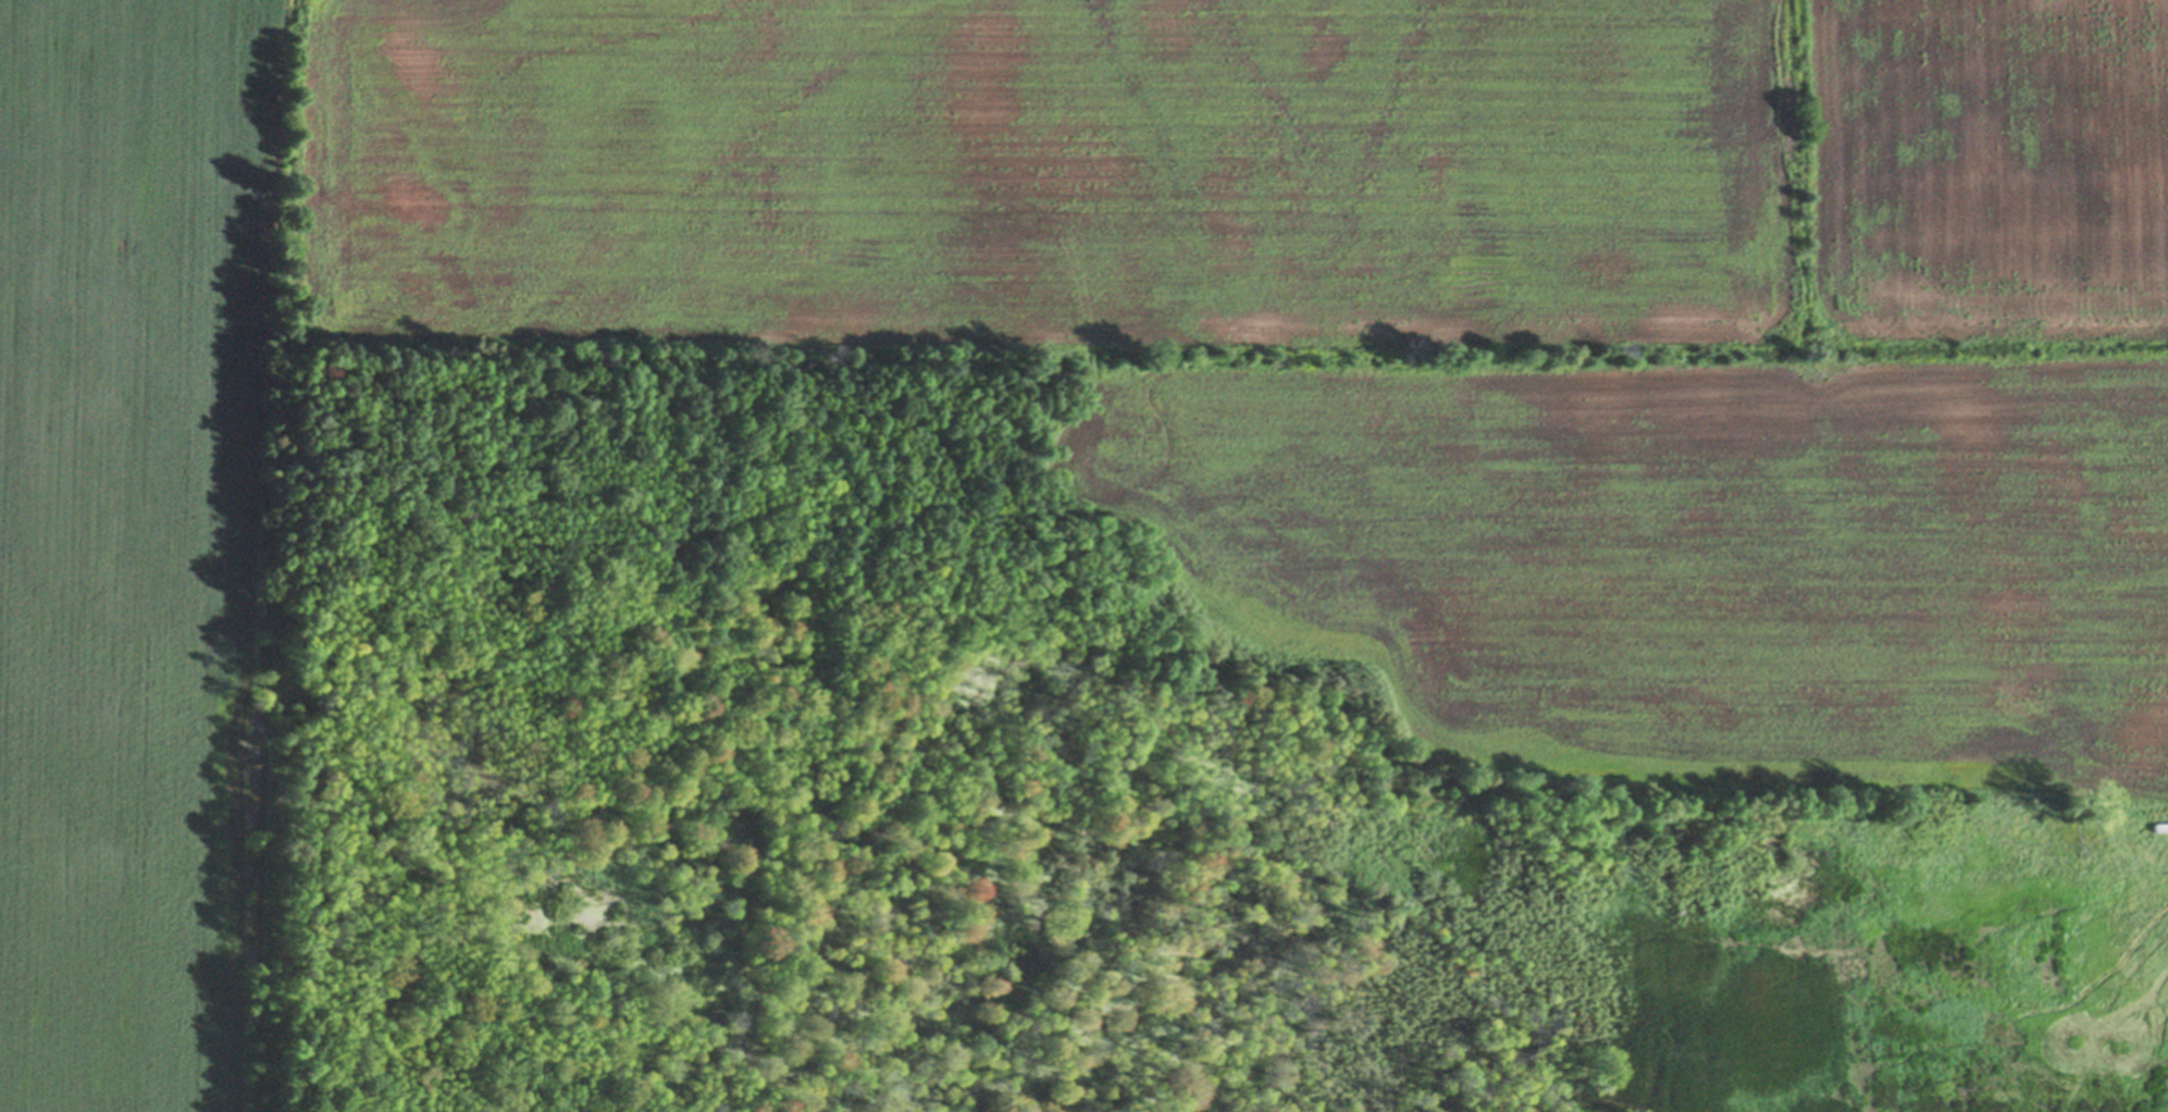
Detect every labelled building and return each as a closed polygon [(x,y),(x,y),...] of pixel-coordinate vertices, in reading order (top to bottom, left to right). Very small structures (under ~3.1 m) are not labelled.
[(2154,823),(2167,822),(2167,830),(2154,830),(2154,823)]
